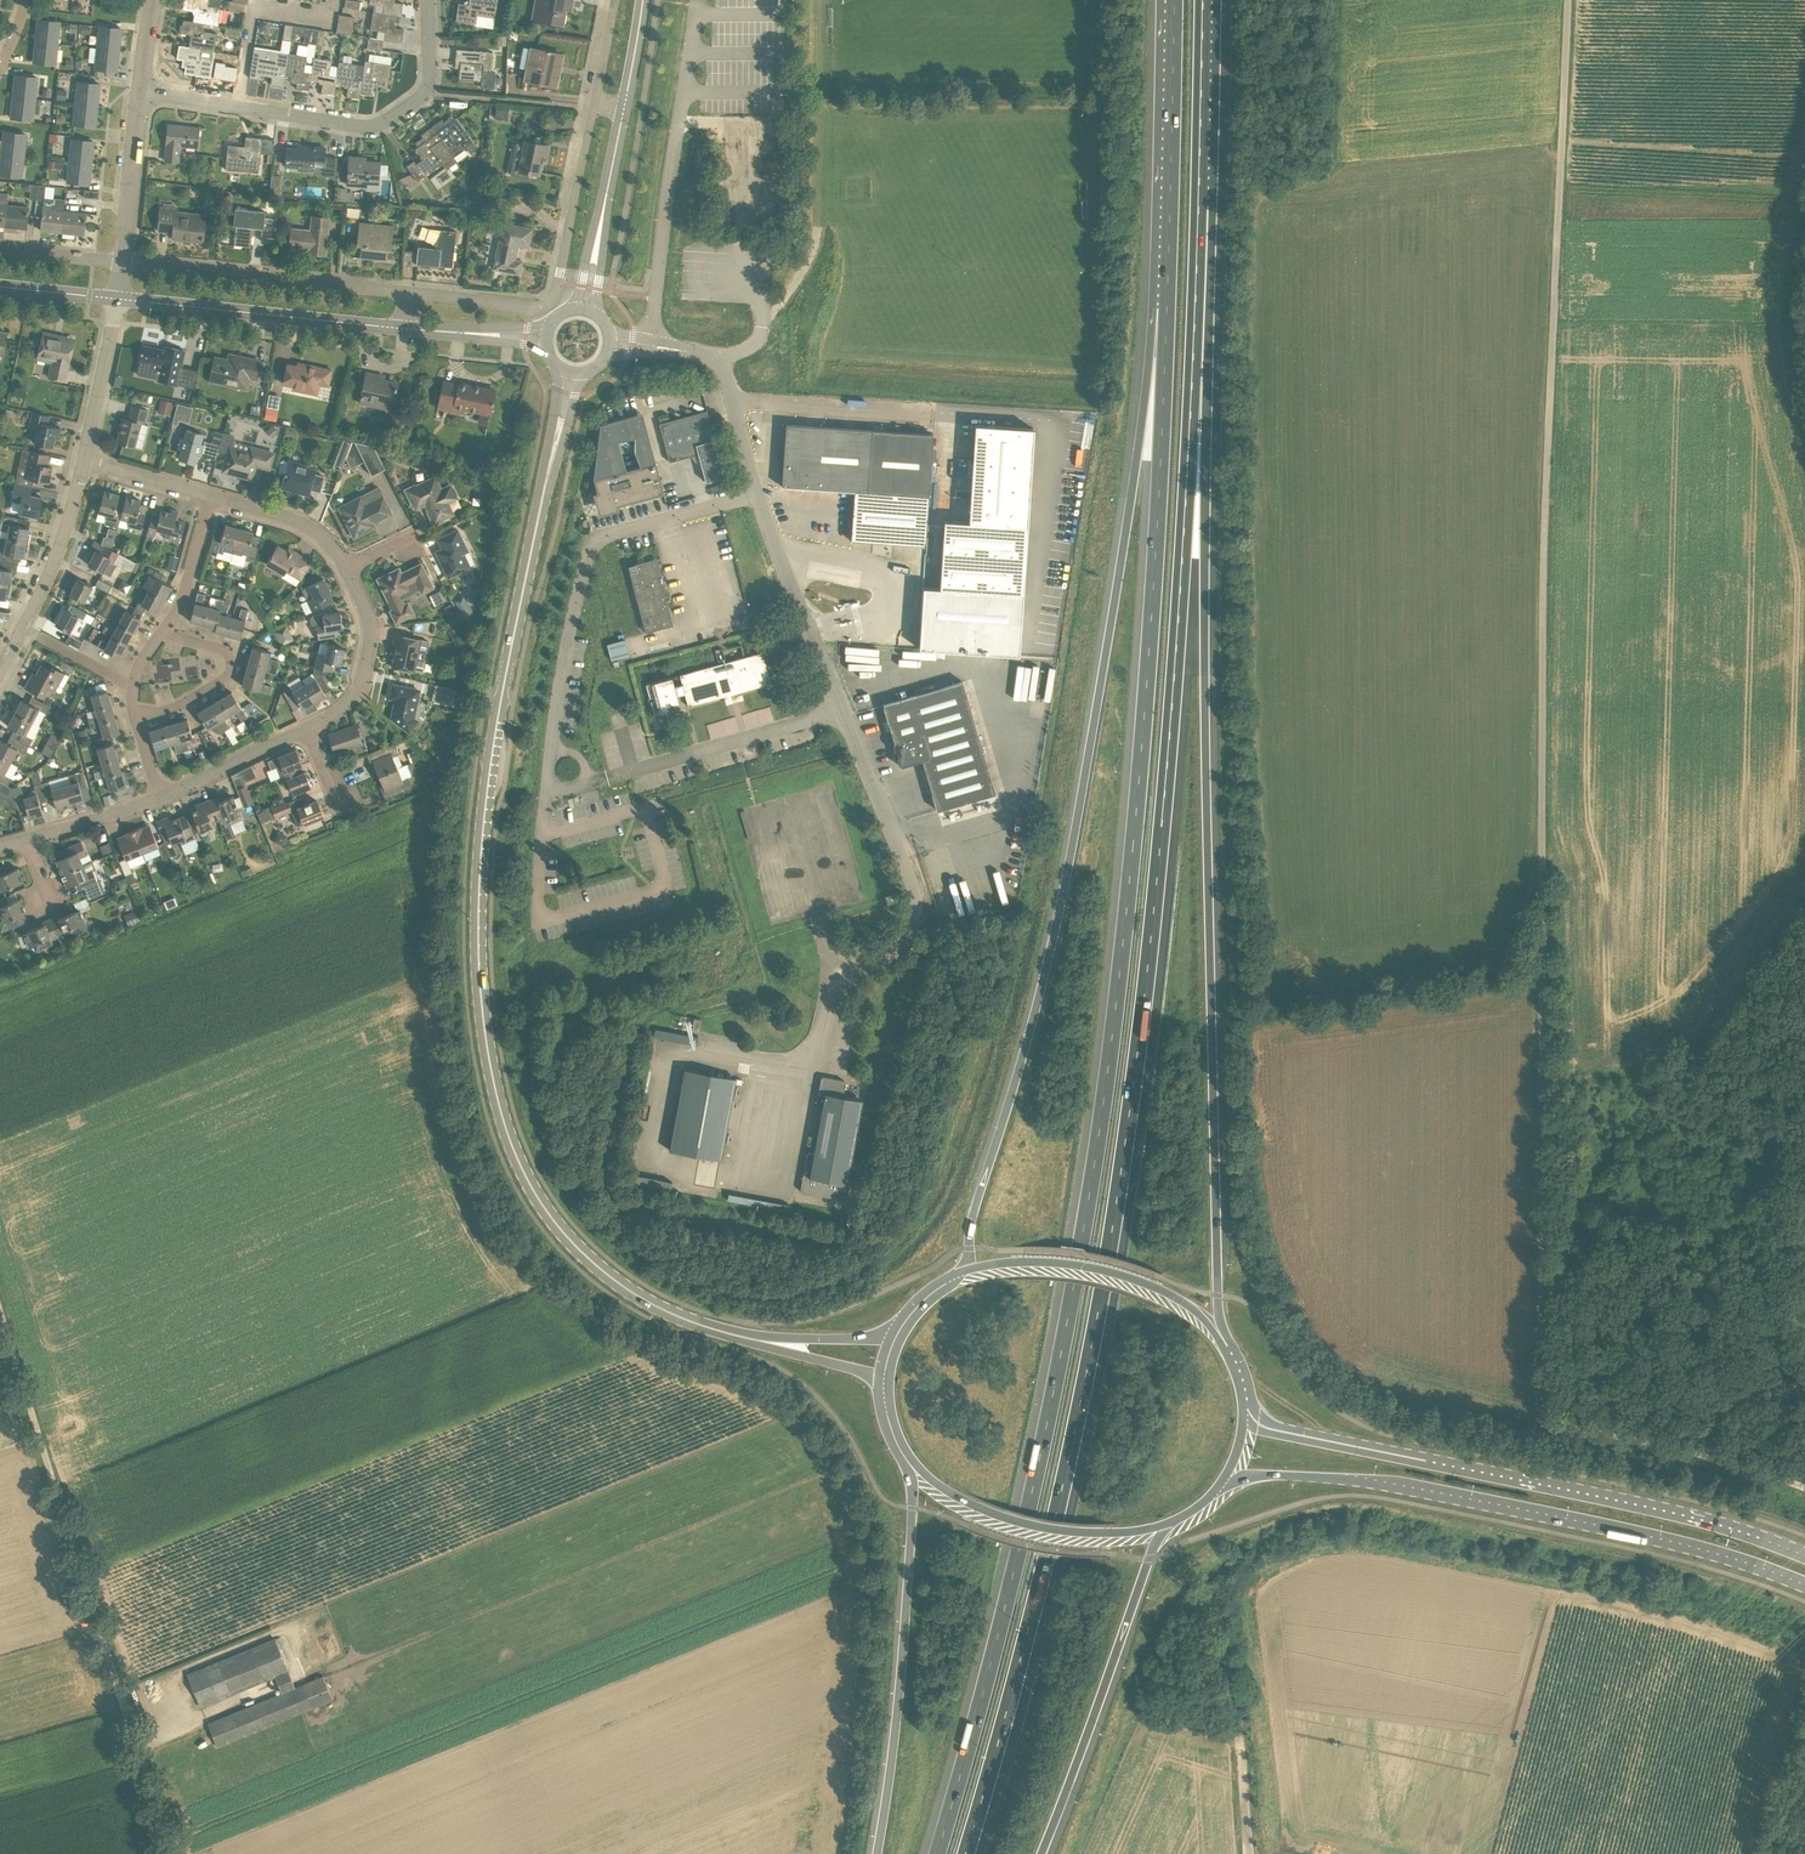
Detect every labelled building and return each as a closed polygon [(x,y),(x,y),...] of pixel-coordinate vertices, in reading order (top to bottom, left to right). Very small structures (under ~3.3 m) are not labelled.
[(221,0),(187,0),(185,7),(195,9),(193,21),(205,23),(219,26),(222,10),(221,8),(220,8),(221,0)] [(361,2),(350,0),(346,0),(345,7),(360,9),(361,2)] [(370,4),(384,6),(383,13),(396,15),(401,16),(403,3),(393,2),(393,0),(370,0),(370,4)] [(476,23),(477,15),(495,18),(498,0),(470,0),(469,6),(459,4),(457,20),(476,23)] [(531,19),(563,25),(567,2),(573,3),(573,0),(535,0),(531,19)] [(244,13),(245,3),(233,1),(231,1),(229,11),(244,13)] [(82,10),(79,3),(72,7),(76,14),(82,10)] [(396,15),(383,13),(373,12),(370,30),(378,31),(377,39),(384,40),(402,43),(404,29),(394,28),(396,15)] [(353,27),(354,17),(339,15),(338,25),(353,27)] [(60,22),(51,21),(38,20),(36,41),(58,43),(60,22)] [(205,23),(193,21),(184,20),(181,33),(191,35),(189,47),(215,52),(218,34),(203,31),(205,23)] [(292,33),(293,25),(285,24),(283,39),(290,40),(292,33)] [(316,44),(318,29),(293,25),(292,33),(306,36),(304,42),(316,44)] [(351,35),(353,27),(338,25),(337,32),(351,35)] [(98,48),(119,50),(122,29),(100,26),(98,48)] [(241,30),(229,28),(226,27),(225,35),(240,37),(241,30)] [(323,46),(326,31),(318,29),(316,44),(316,45),(323,46)] [(506,46),(507,35),(499,35),(498,45),(506,46)] [(384,40),(377,39),(369,37),(367,48),(382,50),(384,40)] [(56,65),(58,43),(36,41),(34,62),(56,65)] [(215,52),(189,47),(179,45),(177,58),(187,60),(185,73),(210,77),(215,52)] [(117,71),(119,50),(98,48),(96,69),(117,71)] [(285,76),(286,68),(288,53),(254,48),(250,77),(260,79),(260,75),(272,77),(271,85),(284,87),(286,76),(285,76)] [(563,55),(552,52),(531,48),(525,80),(557,87),(563,55)] [(493,53),(469,50),(457,49),(455,62),(460,62),(459,79),(480,81),(480,88),(494,89),(496,71),(491,71),(493,53)] [(237,55),(225,53),(222,52),(221,61),(226,61),(225,68),(237,70),(238,62),(236,62),(237,55)] [(311,81),(313,65),(305,64),(306,56),(289,54),(287,69),(286,68),(285,76),(286,76),(298,78),(296,89),(309,91),(311,81)] [(336,84),(338,69),(331,68),(332,61),(314,58),(313,65),(311,81),(323,82),(322,93),(334,94),(336,84)] [(388,88),(391,65),(365,61),(365,66),(360,94),(373,96),(375,86),(388,88)] [(360,94),(365,66),(339,62),(338,69),(336,84),(348,86),(347,97),(360,98),(360,94)] [(38,78),(28,76),(16,75),(14,97),(36,99),(38,78)] [(100,84),(88,83),(78,82),(75,103),(98,105),(100,84)] [(67,90),(58,89),(57,99),(66,100),(67,90)] [(34,120),(36,99),(14,97),(11,118),(34,120)] [(95,127),(98,105),(75,103),(73,125),(95,127)] [(503,110),(497,109),(495,119),(502,119),(508,120),(509,110),(503,110)] [(457,118),(455,120),(452,116),(444,122),(442,119),(432,127),(454,158),(465,150),(463,148),(465,146),(470,153),(478,148),(473,141),(457,118)] [(197,148),(198,140),(199,128),(169,125),(165,161),(180,162),(181,147),(197,148)] [(457,162),(454,158),(432,127),(421,135),(423,137),(415,143),(418,147),(415,149),(423,159),(417,164),(414,161),(406,166),(417,181),(442,163),(446,169),(457,162)] [(27,134),(17,133),(5,132),(2,153),(25,156),(27,134)] [(262,138),(251,137),(250,147),(228,145),(227,152),(225,169),(259,173),(261,153),(273,154),(275,140),(262,138)] [(94,141),(82,140),(72,139),(69,161),(92,163),(94,141)] [(529,170),(540,172),(543,156),(547,157),(550,145),(525,141),(524,144),(517,142),(510,175),(528,178),(529,170)] [(324,165),(324,160),(326,148),(304,146),(304,149),(287,148),(284,174),(300,175),(300,168),(314,169),(314,164),(324,165)] [(22,177),(25,156),(2,153),(0,175),(22,177)] [(378,185),(379,174),(380,162),(358,161),(358,157),(350,156),(348,186),(367,187),(367,184),(378,185)] [(89,184),(92,163),(69,161),(69,166),(67,182),(89,184)] [(39,185),(32,184),(30,199),(37,200),(39,185)] [(65,211),(64,211),(66,200),(45,198),(46,186),(39,185),(37,200),(44,201),(41,230),(62,233),(65,211)] [(281,187),(271,186),(270,196),(280,197),(281,187)] [(338,200),(347,201),(347,192),(348,189),(339,188),(338,200)] [(100,191),(87,190),(85,190),(84,197),(99,198),(100,191)] [(27,229),(28,217),(29,207),(8,205),(5,227),(27,229)] [(173,238),(203,242),(206,214),(177,211),(178,208),(161,206),(159,231),(160,226),(174,227),(173,238)] [(265,216),(266,212),(236,208),(234,225),(236,225),(234,245),(251,247),(253,227),(264,228),(263,237),(276,239),(278,218),(265,216)] [(86,213),(74,212),(65,211),(62,233),(84,235),(86,213)] [(326,254),(330,217),(311,215),(310,229),(292,227),(290,248),(309,250),(309,253),(326,254)] [(391,249),(394,225),(360,222),(357,245),(364,246),(363,258),(383,260),(384,248),(391,249)] [(533,228),(521,226),(503,223),(493,269),(520,274),(522,261),(516,259),(518,246),(529,248),(533,228)] [(453,267),(456,231),(429,229),(425,240),(435,245),(435,248),(418,246),(417,264),(453,267)] [(48,377),(53,378),(65,381),(74,343),(54,338),(55,335),(44,332),(38,360),(51,363),(48,377)] [(177,384),(182,362),(185,351),(166,346),(165,350),(143,346),(140,360),(153,363),(150,375),(158,377),(157,380),(177,384)] [(256,380),(257,376),(260,364),(246,361),(247,358),(230,354),(229,360),(216,357),(210,382),(248,390),(250,379),(256,380)] [(328,387),(329,382),(332,370),(309,365),(308,368),(288,364),(284,384),(293,386),(292,390),(318,395),(320,385),(328,387)] [(394,400),(398,383),(377,379),(378,375),(366,373),(360,403),(389,409),(391,400),(394,400)] [(487,425),(489,414),(491,414),(496,391),(458,383),(458,385),(443,381),(437,409),(462,414),(462,412),(479,416),(478,423),(487,425)] [(162,399),(160,406),(166,408),(164,414),(170,416),(174,403),(162,399)] [(174,420),(190,423),(194,406),(178,402),(174,420)] [(340,412),(339,413),(345,414),(346,413),(348,404),(341,403),(340,412)] [(148,409),(145,408),(133,405),(129,419),(124,418),(118,443),(134,447),(134,446),(143,449),(149,425),(144,424),(148,409)] [(252,405),(250,413),(260,416),(262,408),(252,405)] [(276,421),(279,409),(276,409),(267,407),(265,418),(276,421)] [(725,476),(709,416),(707,410),(659,423),(670,462),(698,454),(706,482),(725,476)] [(61,428),(49,425),(51,416),(32,412),(29,426),(37,428),(34,442),(53,446),(56,435),(59,436),(61,428)] [(602,510),(664,493),(656,462),(642,413),(601,424),(594,478),(602,510)] [(328,423),(323,428),(327,432),(331,427),(328,423)] [(933,434),(872,430),(786,424),(782,486),(856,491),(852,540),(926,545),(933,434)] [(267,430),(272,437),(279,433),(273,425),(267,430)] [(975,425),(969,522),(945,520),(940,588),(1023,593),(1027,526),(1034,429),(975,425)] [(218,452),(223,433),(215,431),(212,443),(205,441),(204,444),(202,444),(204,434),(186,429),(184,439),(181,438),(178,448),(181,449),(179,459),(196,464),(198,454),(201,455),(200,458),(208,460),(209,458),(216,460),(218,452)] [(269,468),(273,451),(249,445),(248,449),(233,445),(235,435),(224,432),(223,433),(218,452),(228,454),(223,471),(234,474),(235,473),(251,477),(251,479),(252,479),(255,465),(269,468)] [(412,441),(419,451),(429,445),(423,434),(412,441)] [(349,451),(352,443),(342,439),(339,447),(344,449),(349,451)] [(375,446),(355,442),(354,441),(372,475),(385,468),(375,446)] [(391,450),(375,446),(382,460),(390,456),(391,450)] [(49,454),(38,452),(29,450),(26,467),(19,466),(15,483),(32,487),(34,479),(49,482),(52,467),(47,466),(49,454)] [(309,494),(316,468),(307,466),(307,464),(289,459),(288,461),(282,459),(279,472),(286,474),(282,487),(309,494)] [(434,525),(455,515),(449,503),(459,498),(452,483),(442,487),(436,475),(416,484),(405,490),(413,505),(414,504),(416,508),(426,504),(429,511),(428,511),(434,525)] [(31,495),(32,487),(15,483),(11,501),(21,503),(19,512),(38,516),(42,498),(31,495)] [(392,513),(386,503),(379,487),(339,507),(354,538),(375,527),(373,523),(392,513)] [(121,518),(121,519),(125,503),(118,501),(120,495),(105,491),(99,512),(108,514),(106,520),(105,524),(118,528),(121,518)] [(141,504),(141,501),(126,497),(125,503),(121,519),(129,521),(128,526),(141,529),(148,506),(141,504)] [(165,538),(179,542),(185,522),(176,519),(178,511),(172,509),(171,513),(161,510),(160,515),(153,513),(147,534),(148,535),(154,536),(155,537),(157,530),(166,532),(165,538)] [(18,518),(3,515),(1,527),(0,527),(0,537),(29,543),(31,533),(29,533),(29,528),(17,525),(18,518)] [(233,554),(240,528),(225,524),(223,532),(215,530),(210,550),(223,554),(224,551),(233,554)] [(254,562),(260,542),(251,540),(254,532),(240,528),(233,554),(242,556),(242,553),(247,555),(246,560),(254,562)] [(444,568),(449,578),(472,567),(465,553),(470,551),(458,529),(438,539),(442,548),(439,550),(447,566),(444,568)] [(107,537),(104,536),(102,544),(112,547),(114,539),(107,537)] [(29,543),(0,537),(0,560),(5,561),(6,554),(24,557),(25,551),(27,552),(29,543)] [(101,554),(96,551),(88,564),(103,572),(104,572),(109,574),(111,573),(116,565),(114,564),(120,553),(106,546),(101,554)] [(289,548),(287,551),(278,546),(266,565),(284,575),(286,572),(301,580),(312,561),(289,548)] [(128,558),(128,559),(124,565),(124,566),(131,570),(136,562),(128,558)] [(178,560),(170,558),(167,568),(175,571),(178,560)] [(5,561),(0,560),(0,583),(11,585),(13,576),(10,575),(11,570),(5,569),(7,561),(5,561)] [(646,632),(662,628),(673,625),(656,560),(628,568),(646,632)] [(433,588),(427,574),(421,563),(402,573),(399,568),(377,579),(388,600),(390,600),(394,609),(391,611),(396,623),(415,613),(408,601),(405,603),(403,598),(419,590),(421,594),(433,588)] [(160,580),(164,575),(156,571),(152,577),(154,578),(148,590),(165,600),(170,591),(168,590),(170,585),(160,580)] [(213,583),(223,586),(224,580),(215,577),(213,583)] [(93,586),(89,584),(78,578),(70,594),(84,602),(93,586)] [(112,585),(107,583),(99,578),(96,585),(108,592),(112,585)] [(307,614),(318,609),(329,603),(326,597),(332,594),(324,579),(302,589),(308,600),(302,603),(307,614)] [(243,583),(239,582),(238,588),(244,590),(245,590),(246,584),(243,583)] [(11,585),(0,583),(0,598),(5,599),(7,594),(9,594),(11,585)] [(161,609),(165,600),(148,590),(141,604),(138,602),(136,607),(144,611),(146,607),(156,612),(158,607),(161,609)] [(202,604),(205,594),(198,592),(190,621),(203,624),(208,606),(202,604)] [(241,592),(239,599),(246,601),(247,594),(241,592)] [(464,595),(455,600),(467,620),(476,615),(464,595)] [(215,628),(223,599),(217,598),(214,607),(208,606),(203,624),(215,628)] [(262,605),(269,610),(273,603),(266,598),(262,605)] [(227,615),(228,611),(229,604),(230,601),(229,600),(224,599),(224,600),(223,599),(215,628),(214,631),(227,635),(233,616),(227,615)] [(56,625),(70,632),(78,617),(83,619),(86,612),(71,604),(68,610),(64,609),(56,625)] [(107,615),(111,609),(103,605),(100,611),(107,615)] [(92,606),(89,611),(95,614),(98,609),(92,606)] [(455,612),(452,606),(446,610),(445,610),(447,616),(455,612)] [(138,623),(144,611),(136,607),(133,612),(126,608),(118,624),(133,632),(135,633),(140,624),(138,623)] [(240,638),(248,610),(241,608),(239,618),(233,616),(227,635),(240,638)] [(319,640),(327,638),(339,636),(337,628),(343,627),(340,612),(325,614),(325,612),(313,615),(310,618),(312,624),(315,626),(316,626),(319,640)] [(111,636),(126,644),(133,632),(118,624),(114,630),(106,625),(102,632),(111,637),(111,636)] [(296,639),(288,624),(275,630),(283,646),(296,639)] [(417,659),(419,650),(428,652),(430,642),(421,640),(407,637),(395,634),(392,647),(396,648),(392,666),(415,671),(423,673),(426,661),(417,659)] [(79,648),(83,642),(70,635),(66,641),(79,648)] [(129,645),(126,644),(111,636),(111,637),(108,643),(101,640),(98,646),(119,657),(121,653),(124,654),(129,645)] [(625,639),(607,644),(612,660),(630,655),(625,639)] [(344,648),(333,645),(321,643),(314,667),(315,668),(331,671),(332,671),(334,663),(341,665),(344,648)] [(272,652),(265,650),(253,647),(249,660),(277,667),(279,661),(270,659),(272,652)] [(742,691),(759,687),(771,683),(762,652),(734,660),(734,661),(681,675),(683,683),(674,686),(672,678),(647,684),(655,714),(681,707),(677,693),(685,691),(688,706),(724,696),(727,704),(744,699),(742,691)] [(198,680),(196,656),(155,659),(157,684),(198,680)] [(276,673),(277,667),(249,660),(246,673),(264,678),(266,671),(276,673)] [(60,667),(69,672),(71,669),(72,666),(66,662),(63,661),(63,663),(62,663),(60,667)] [(63,687),(69,676),(53,667),(51,670),(42,664),(34,679),(31,677),(25,687),(44,697),(48,689),(55,692),(58,685),(63,687)] [(317,679),(331,671),(315,668),(313,675),(312,674),(303,679),(306,684),(304,685),(314,702),(326,695),(317,679)] [(263,684),(264,678),(246,673),(242,685),(271,693),(272,687),(263,684)] [(303,709),(314,702),(304,685),(299,677),(288,683),(290,688),(284,692),(286,696),(294,710),(301,706),(303,709)] [(937,810),(949,807),(996,793),(963,681),(883,704),(895,743),(893,746),(895,751),(893,753),(895,758),(897,760),(899,765),(902,766),(922,760),(937,810)] [(421,691),(405,687),(393,684),(390,698),(396,699),(392,718),(410,732),(420,720),(415,716),(421,691)] [(456,690),(456,689),(435,684),(432,700),(453,705),(456,690)] [(109,695),(107,690),(97,693),(95,687),(87,689),(89,696),(91,695),(95,709),(114,703),(112,694),(109,695)] [(456,690),(453,705),(454,705),(454,703),(464,705),(467,691),(456,689),(456,690)] [(247,717),(238,702),(232,692),(221,699),(231,715),(236,712),(242,720),(247,717)] [(47,711),(50,706),(32,696),(29,703),(22,699),(19,704),(17,703),(12,711),(31,721),(39,709),(46,713),(47,713),(47,711)] [(225,718),(231,715),(221,699),(209,706),(225,731),(231,727),(225,718)] [(100,723),(118,717),(116,718),(112,705),(114,704),(114,703),(95,709),(98,716),(88,719),(90,725),(99,722),(100,723)] [(219,734),(225,731),(209,706),(198,713),(208,729),(214,725),(219,734)] [(39,726),(31,721),(12,711),(8,719),(10,721),(8,725),(15,729),(11,736),(29,746),(33,738),(39,726)] [(108,736),(119,733),(120,732),(118,728),(121,727),(118,717),(100,723),(104,737),(95,740),(96,744),(109,740),(108,736)] [(193,737),(191,731),(188,719),(175,723),(184,751),(189,749),(186,740),(193,737)] [(177,753),(184,751),(175,723),(162,727),(168,745),(174,743),(177,753)] [(362,743),(360,737),(357,726),(331,735),(336,752),(352,747),(354,754),(367,749),(365,742),(362,743)] [(161,747),(168,745),(162,727),(149,731),(158,759),(164,757),(161,747)] [(61,738),(64,745),(73,743),(71,735),(61,738)] [(29,746),(11,736),(7,743),(0,739),(0,740),(0,756),(11,762),(11,761),(18,749),(25,753),(27,750),(32,753),(35,748),(29,746)] [(113,743),(110,744),(109,740),(96,744),(102,762),(120,756),(118,747),(115,748),(113,743)] [(379,776),(398,768),(394,756),(399,754),(395,744),(385,748),(384,748),(376,751),(367,755),(372,767),(375,766),(379,776)] [(53,752),(44,747),(42,752),(50,757),(53,752)] [(279,774),(298,766),(302,765),(296,749),(279,756),(278,752),(276,753),(266,758),(271,769),(276,767),(279,774)] [(11,761),(11,762),(0,756),(0,781),(12,787),(17,784),(11,778),(18,765),(11,761)] [(106,776),(125,771),(124,770),(122,771),(118,758),(120,757),(120,756),(102,762),(104,769),(94,772),(96,778),(105,776),(106,776)] [(385,799),(413,787),(409,777),(412,776),(407,764),(398,768),(379,776),(383,785),(380,786),(385,799)] [(241,771),(243,776),(245,782),(256,777),(251,765),(241,771)] [(305,771),(301,773),(298,766),(279,774),(285,788),(291,786),(294,794),(311,787),(305,771)] [(362,768),(354,770),(356,780),(365,777),(362,768)] [(29,818),(43,814),(40,802),(47,800),(42,783),(39,775),(38,770),(31,775),(34,784),(34,785),(36,789),(29,791),(30,796),(23,798),(29,818)] [(85,801),(84,801),(91,799),(83,771),(68,775),(71,783),(65,784),(71,806),(85,801)] [(108,784),(101,786),(103,793),(126,786),(125,781),(127,780),(125,771),(106,776),(108,784)] [(427,779),(430,786),(438,782),(434,775),(427,779)] [(12,787),(0,781),(0,796),(4,799),(2,803),(13,809),(19,809),(12,788),(12,787)] [(71,806),(65,784),(51,788),(49,781),(42,783),(47,800),(54,798),(57,810),(71,806)] [(253,803),(250,796),(246,785),(237,789),(240,796),(244,806),(245,807),(253,803)] [(242,819),(238,808),(234,799),(233,796),(227,798),(225,793),(217,796),(219,799),(212,802),(219,820),(226,817),(234,834),(245,829),(241,820),(242,819)] [(104,796),(106,805),(114,802),(112,794),(104,796)] [(238,808),(244,806),(240,796),(234,799),(238,808)] [(299,826),(312,821),(323,816),(317,800),(292,810),(293,812),(299,826)] [(293,812),(292,810),(288,801),(258,813),(262,823),(276,817),(276,818),(293,812)] [(219,820),(212,802),(205,805),(204,802),(196,805),(198,810),(192,812),(202,836),(209,833),(207,829),(214,826),(212,823),(219,820)] [(165,842),(171,857),(177,854),(172,843),(181,840),(182,844),(196,838),(186,815),(185,815),(186,817),(180,820),(179,818),(173,820),(171,816),(162,819),(166,828),(161,831),(160,829),(160,830),(165,842)] [(158,845),(155,838),(151,827),(144,830),(143,827),(133,831),(143,853),(158,847),(163,860),(171,857),(165,842),(158,845)] [(128,859),(143,853),(133,831),(124,835),(125,838),(118,840),(126,859),(127,859),(128,859)] [(87,855),(86,853),(81,842),(64,849),(67,855),(56,860),(61,873),(93,861),(90,854),(87,855)] [(111,843),(110,842),(100,846),(100,847),(103,854),(114,850),(111,843)] [(132,872),(128,859),(127,859),(126,859),(119,862),(125,875),(126,875),(132,872)] [(78,882),(81,890),(99,883),(94,870),(96,869),(93,861),(61,873),(67,887),(78,882)] [(12,886),(24,881),(18,868),(7,872),(4,865),(0,867),(0,886),(2,890),(12,886)] [(136,881),(133,872),(132,872),(126,875),(129,884),(136,881)] [(935,887),(942,918),(990,907),(990,905),(999,903),(993,876),(973,880),(973,879),(935,887)] [(122,888),(129,885),(126,877),(118,880),(122,888)] [(899,901),(897,893),(885,897),(888,904),(899,901)] [(20,898),(9,903),(7,897),(0,900),(0,916),(2,915),(5,921),(26,912),(20,898)] [(167,909),(178,905),(175,897),(164,902),(165,904),(167,909)] [(85,922),(85,921),(80,909),(62,917),(61,915),(51,919),(59,937),(66,935),(67,938),(85,931),(82,923),(85,922)] [(142,919),(138,909),(128,913),(128,914),(125,915),(128,925),(142,919)] [(53,940),(59,937),(51,919),(41,923),(42,925),(24,933),(29,945),(33,943),(37,951),(54,944),(53,940)] [(722,1159),(736,1078),(684,1069),(670,1150),(722,1159)] [(848,1181),(862,1100),(844,1097),(846,1083),(844,1080),(824,1076),(821,1078),(816,1104),(818,1106),(822,1107),(814,1153),(810,1152),(807,1154),(801,1189),(802,1192),(845,1200),(848,1198),(850,1181),(848,1181)] [(199,1669),(188,1674),(201,1706),(275,1676),(282,1693),(208,1723),(217,1746),(229,1742),(333,1699),(324,1676),(295,1688),(275,1638),(199,1669)]
